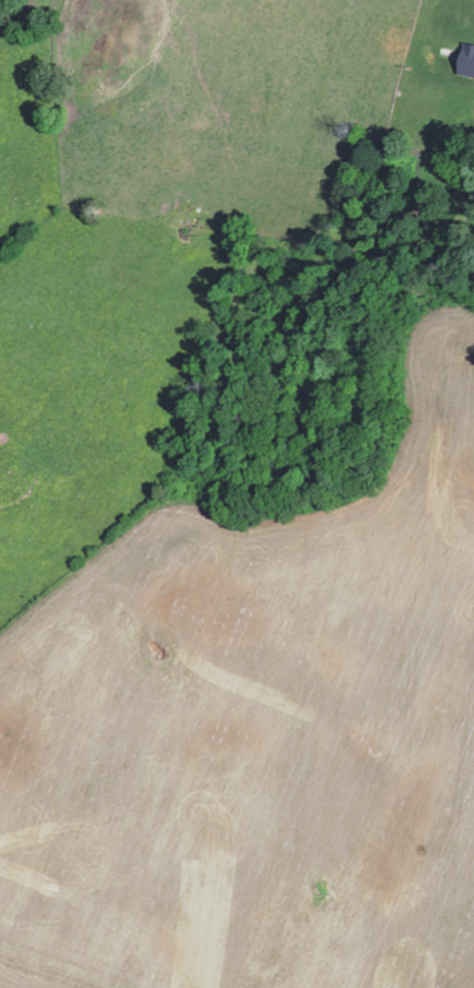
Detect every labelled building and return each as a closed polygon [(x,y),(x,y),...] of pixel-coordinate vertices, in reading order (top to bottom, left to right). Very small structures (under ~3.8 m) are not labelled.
[(461,42),(456,74),(473,77),(473,45),(461,42)]
